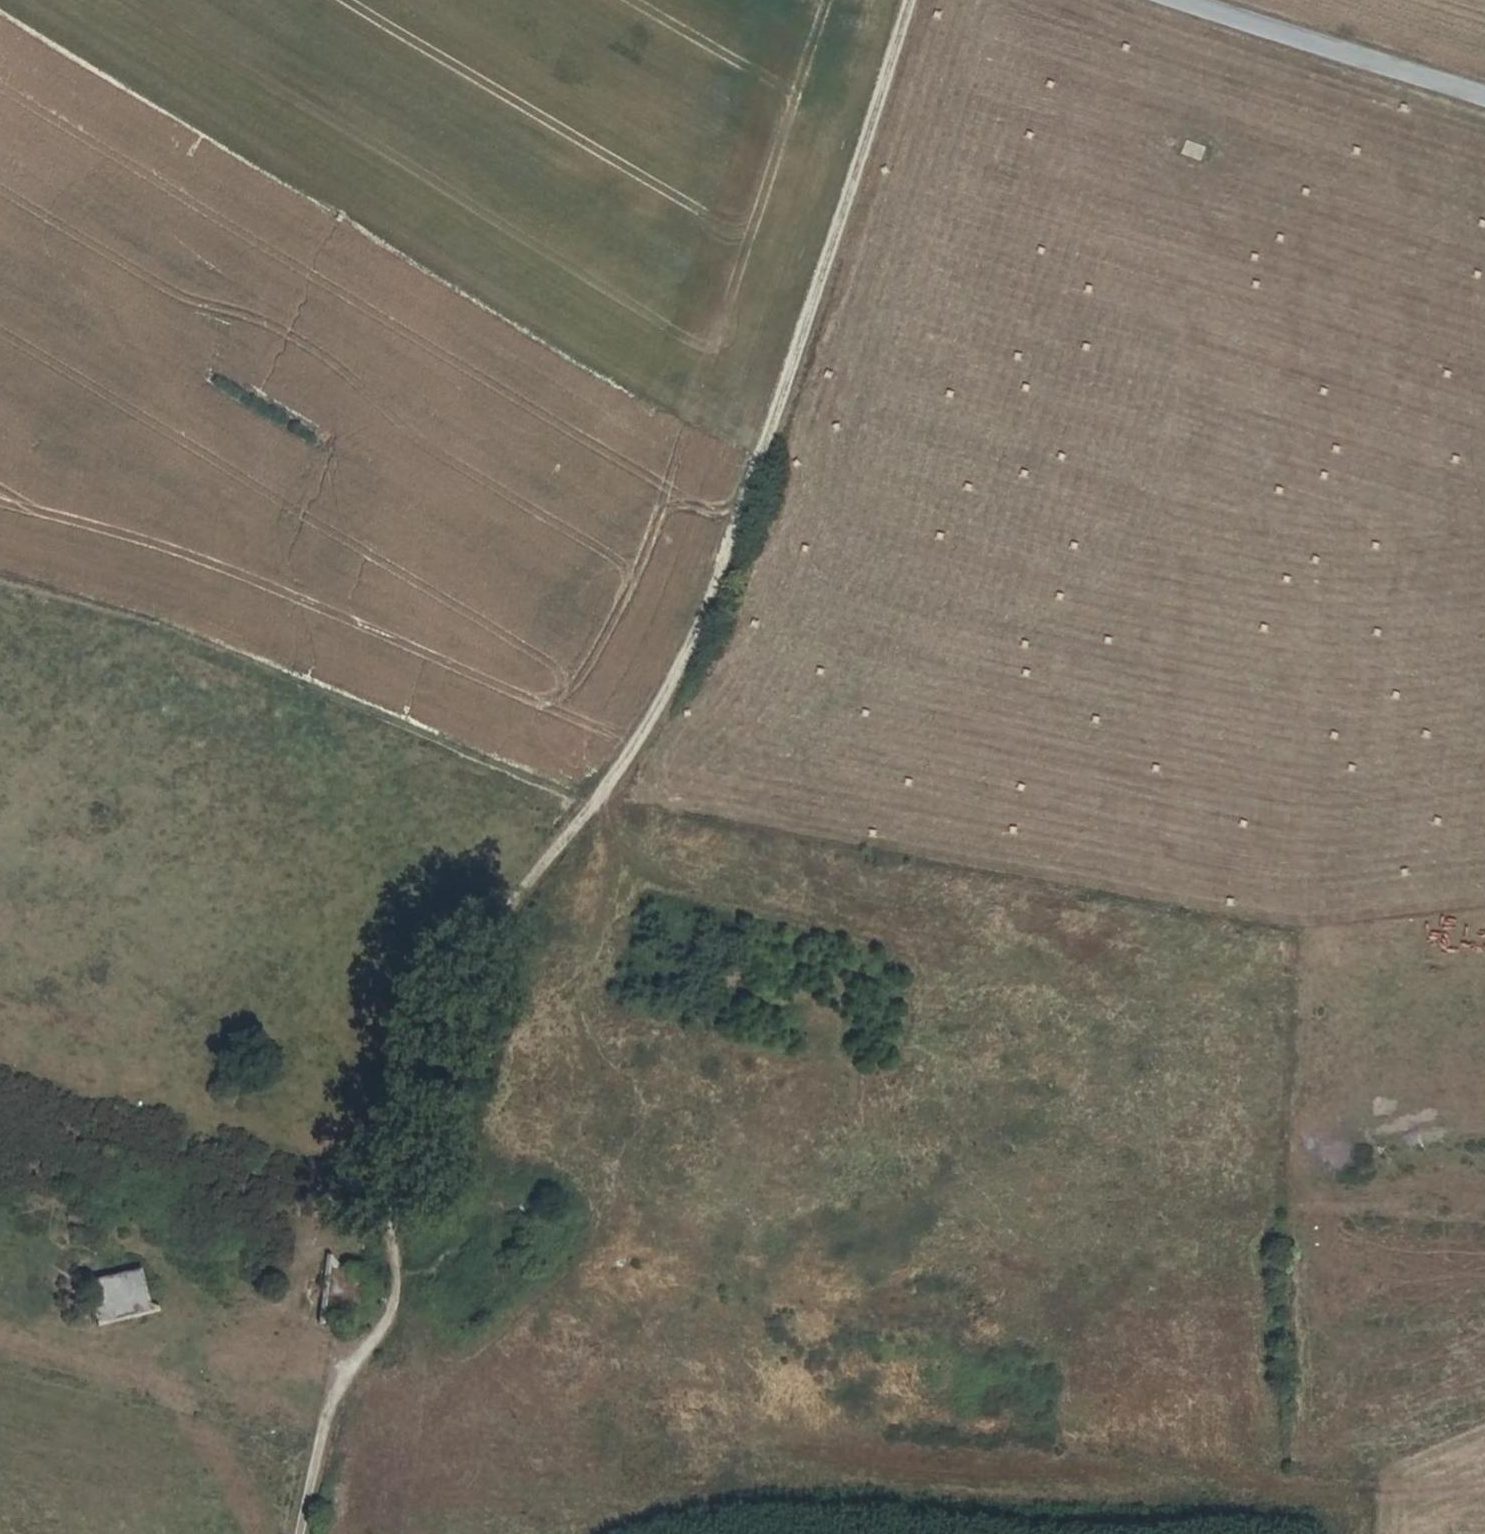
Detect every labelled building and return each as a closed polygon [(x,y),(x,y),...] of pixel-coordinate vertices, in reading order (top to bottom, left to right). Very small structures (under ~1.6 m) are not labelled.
[(328,1268),(319,1259),(311,1329),(315,1328),(320,1325),(324,1320),(336,1323),(342,1322),(362,1314),(363,1310),(359,1306),(367,1302),(361,1295),(361,1292),(368,1290),(367,1288),(346,1273),(328,1271),(328,1268)] [(138,1309),(129,1276),(81,1289),(91,1325),(88,1326),(89,1330),(148,1315),(149,1312),(138,1309)]
